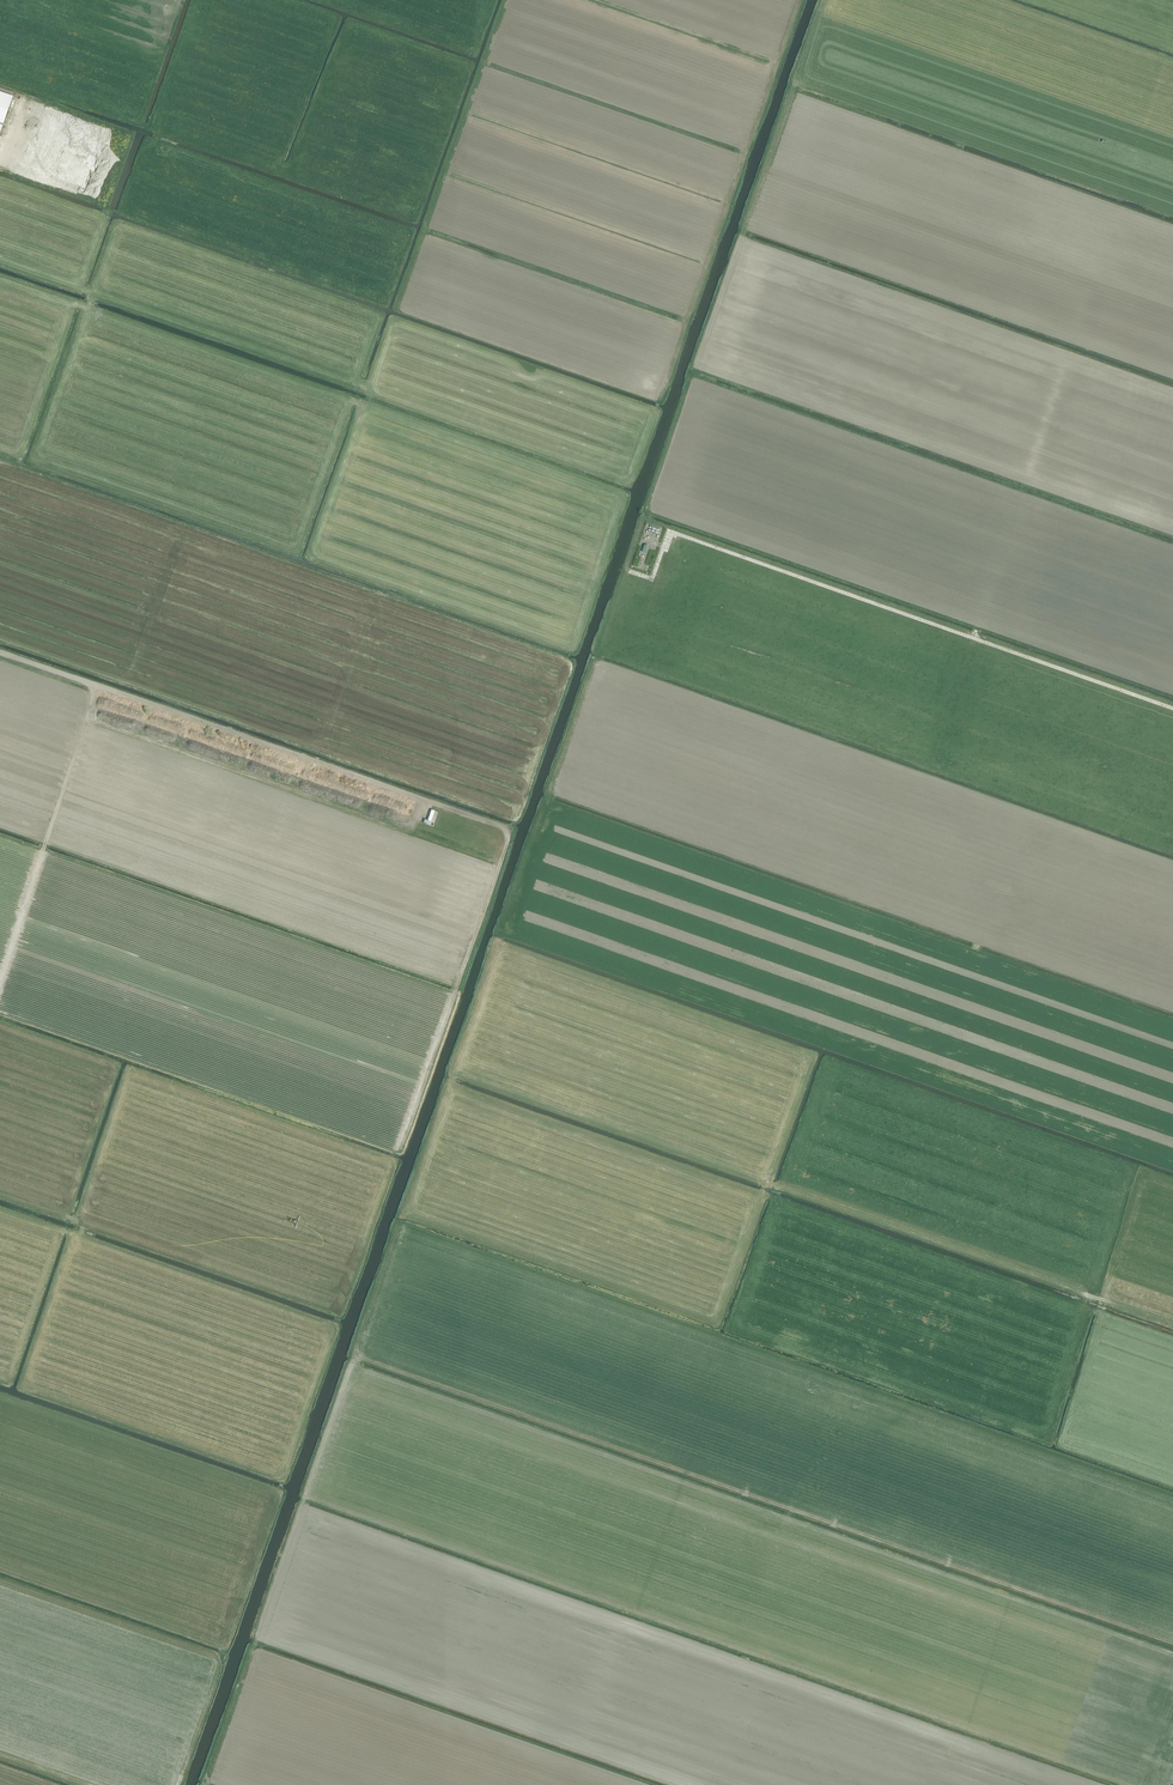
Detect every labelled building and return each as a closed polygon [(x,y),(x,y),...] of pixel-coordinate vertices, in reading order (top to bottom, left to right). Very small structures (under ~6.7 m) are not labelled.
[(12,100),(13,97),(0,92),(0,134),(12,100)]
